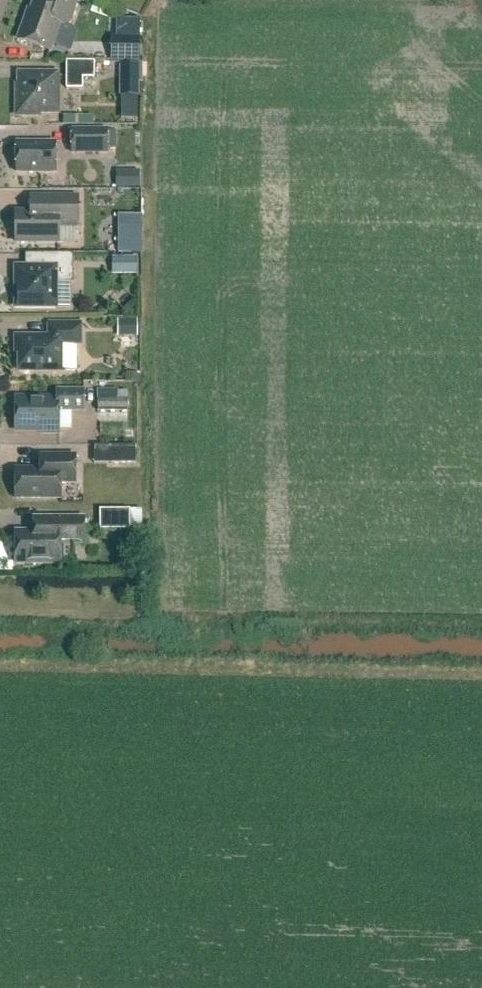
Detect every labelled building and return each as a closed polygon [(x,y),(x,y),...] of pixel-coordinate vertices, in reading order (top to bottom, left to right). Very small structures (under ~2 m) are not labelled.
[(77,0),(45,0),(44,3),(35,0),(31,12),(28,11),(18,40),(50,52),(60,23),(68,26),(77,0)] [(110,39),(110,61),(138,62),(138,39),(110,39)] [(93,62),(65,62),(65,89),(81,89),(82,79),(93,78),(93,62)] [(120,95),(137,95),(137,67),(120,67),(120,95)] [(58,114),(58,74),(18,74),(18,95),(16,95),(16,116),(37,116),(37,114),(58,114)] [(72,125),(72,116),(62,116),(63,125),(72,125)] [(107,155),(107,128),(70,128),(70,155),(107,155)] [(56,173),(56,144),(16,144),(16,173),(56,173)] [(127,171),(127,187),(139,187),(139,171),(127,171)] [(31,197),(31,212),(16,212),(16,243),(58,243),(78,243),(78,225),(78,197),(45,197),(31,197)] [(117,252),(132,252),(133,230),(133,228),(117,227),(117,252)] [(73,283),(73,254),(43,254),(43,268),(16,268),(16,308),(56,308),(56,283),(73,283)] [(111,275),(136,275),(136,257),(111,257),(111,275)] [(16,337),(16,353),(19,353),(19,371),(64,371),(64,344),(80,344),(80,323),(49,323),(49,337),(16,337)] [(97,412),(127,412),(126,390),(97,390),(97,412)] [(59,434),(59,411),(83,411),(83,391),(57,391),(57,400),(16,400),(16,430),(42,430),(42,434),(59,434)] [(111,446),(111,464),(135,464),(135,446),(111,446)] [(16,499),(61,499),(61,484),(75,484),(75,456),(40,456),(40,469),(16,469),(16,499)] [(100,531),(130,531),(130,510),(100,510),(100,531)] [(16,563),(60,563),(60,544),(85,544),(84,520),(34,520),(34,533),(16,533),(16,563)]
